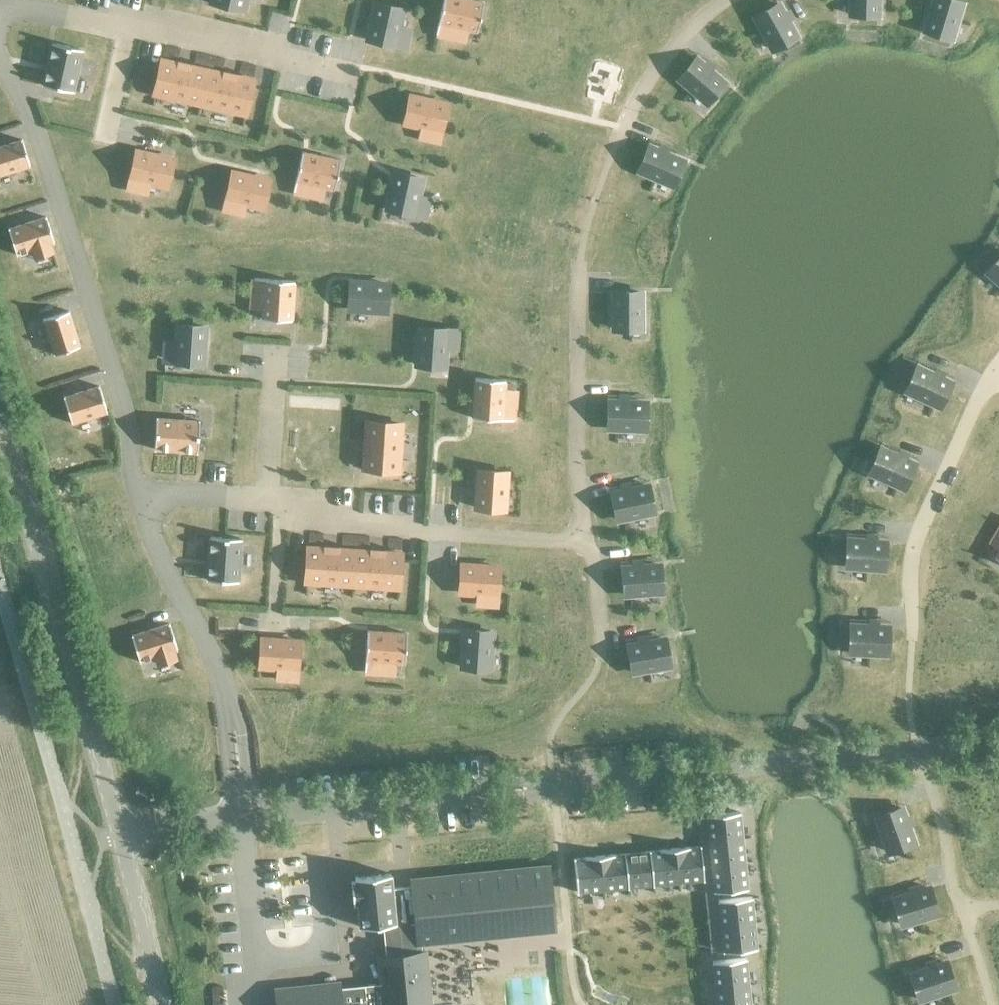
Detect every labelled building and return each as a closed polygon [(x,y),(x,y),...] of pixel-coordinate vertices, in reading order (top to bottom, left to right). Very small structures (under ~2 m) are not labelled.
[(246,0),(210,0),(210,2),(244,9),(246,0)] [(482,5),(460,0),(442,0),(437,25),(434,36),(443,38),(445,28),(475,35),(482,5)] [(848,14),(875,14),(875,0),(848,0),(848,14)] [(923,30),(949,38),(959,3),(951,0),(932,0),(923,30)] [(393,47),(402,11),(375,5),(367,41),(393,47)] [(777,5),(753,18),(771,50),(794,37),(777,5)] [(71,93),(80,50),(50,44),(41,86),(71,93)] [(695,59),(677,79),(705,104),(722,83),(695,59)] [(198,105),(207,71),(162,61),(154,95),(198,105)] [(244,115),(252,81),(207,71),(198,105),(244,115)] [(439,133),(445,106),(409,97),(403,124),(439,133)] [(21,140),(0,147),(0,176),(29,167),(21,140)] [(647,147),(637,172),(671,186),(681,161),(647,147)] [(166,187),(172,160),(135,153),(130,180),(166,187)] [(333,193),(339,163),(301,155),(292,195),(301,196),(303,186),(333,193)] [(262,208),(268,181),(231,173),(225,200),(262,208)] [(414,215),(422,179),(394,173),(386,210),(414,215)] [(53,244),(45,217),(7,229),(16,256),(31,251),(32,257),(53,250),(51,245),(53,244)] [(986,273),(998,284),(998,258),(986,273)] [(290,321),(293,281),(252,279),(251,288),(262,288),(260,319),(290,321)] [(385,312),(387,284),(350,282),(348,309),(385,312)] [(640,294),(613,295),(614,331),(641,331),(640,294)] [(79,347),(69,312),(42,320),(53,355),(79,347)] [(201,364),(203,327),(176,325),(174,362),(201,364)] [(442,367),(445,330),(417,328),(415,365),(442,367)] [(916,367),(905,392),(939,407),(950,382),(916,367)] [(503,411),(505,381),(474,379),(472,418),(513,421),(513,412),(503,411)] [(106,413),(98,386),(62,397),(70,424),(106,413)] [(644,403),(608,403),(607,430),(644,430),(644,403)] [(196,453),(198,422),(155,419),(153,450),(173,452),(196,453)] [(398,471),(401,424),(365,422),(363,452),(362,469),(398,471)] [(880,448),(869,473),(903,488),(914,463),(880,449),(880,448)] [(504,510),(506,473),(478,471),(476,508),(504,510)] [(647,487),(611,494),(616,521),(652,513),(647,487)] [(848,540),(846,567),(882,569),(884,542),(848,540)] [(239,583),(241,543),(213,542),(212,567),(211,581),(239,583)] [(351,586),(354,551),(307,548),(304,583),(351,586)] [(397,589),(399,554),(354,551),(351,586),(397,589)] [(495,594),(497,567),(460,565),(458,592),(495,594)] [(659,566),(622,569),(625,596),(661,593),(659,566)] [(176,650),(168,624),(130,635),(138,662),(153,657),(155,663),(176,657),(174,651),(176,650)] [(886,654),(887,627),(850,626),(849,653),(886,654)] [(489,670),(492,631),(464,629),(462,668),(489,670)] [(404,665),(406,634),(366,632),(364,673),(373,674),(374,663),(404,665)] [(296,669),(297,642),(260,639),(259,667),(296,669)] [(664,640),(628,647),(633,673),(669,667),(664,640)] [(901,807),(876,817),(888,851),(914,842),(901,807)] [(739,812),(706,816),(708,842),(742,838),(742,837),(739,812)] [(742,838),(708,842),(711,867),(744,863),(742,838)] [(688,847),(674,848),(677,882),(703,880),(700,846),(688,847)] [(660,850),(649,851),(652,885),(677,882),(674,848),(660,850)] [(649,851),(624,854),(627,888),(652,885),(649,851)] [(613,855),(599,856),(602,890),(613,889),(627,888),(624,854),(613,855)] [(585,858),(573,859),(576,893),(602,890),(599,856),(585,857),(585,858)] [(744,863),(711,867),(713,893),(747,889),(744,863)] [(395,924),(382,925),(383,935),(384,946),(420,942),(509,933),(553,929),(547,868),(411,882),(412,887),(398,888),(391,889),(395,924)] [(354,882),(350,882),(352,903),(356,903),(359,927),(382,925),(395,924),(391,889),(390,874),(354,877),(354,882)] [(929,889),(894,899),(902,926),(937,915),(929,889)] [(751,897),(717,900),(720,926),(753,923),(752,913),(751,897)] [(753,923),(720,926),(722,952),(756,949),(753,923)] [(359,986),(361,1004),(429,1004),(424,953),(421,953),(420,946),(420,942),(384,946),(385,957),(378,957),(380,976),(381,983),(359,986)] [(745,958),(711,962),(714,988),(748,984),(745,958)] [(946,963),(911,975),(920,1000),(955,989),(946,963)] [(277,1004),(361,1004),(359,986),(338,988),(338,984),(275,990),(277,1004)] [(714,988),(716,1004),(750,1004),(748,984),(714,988)]
